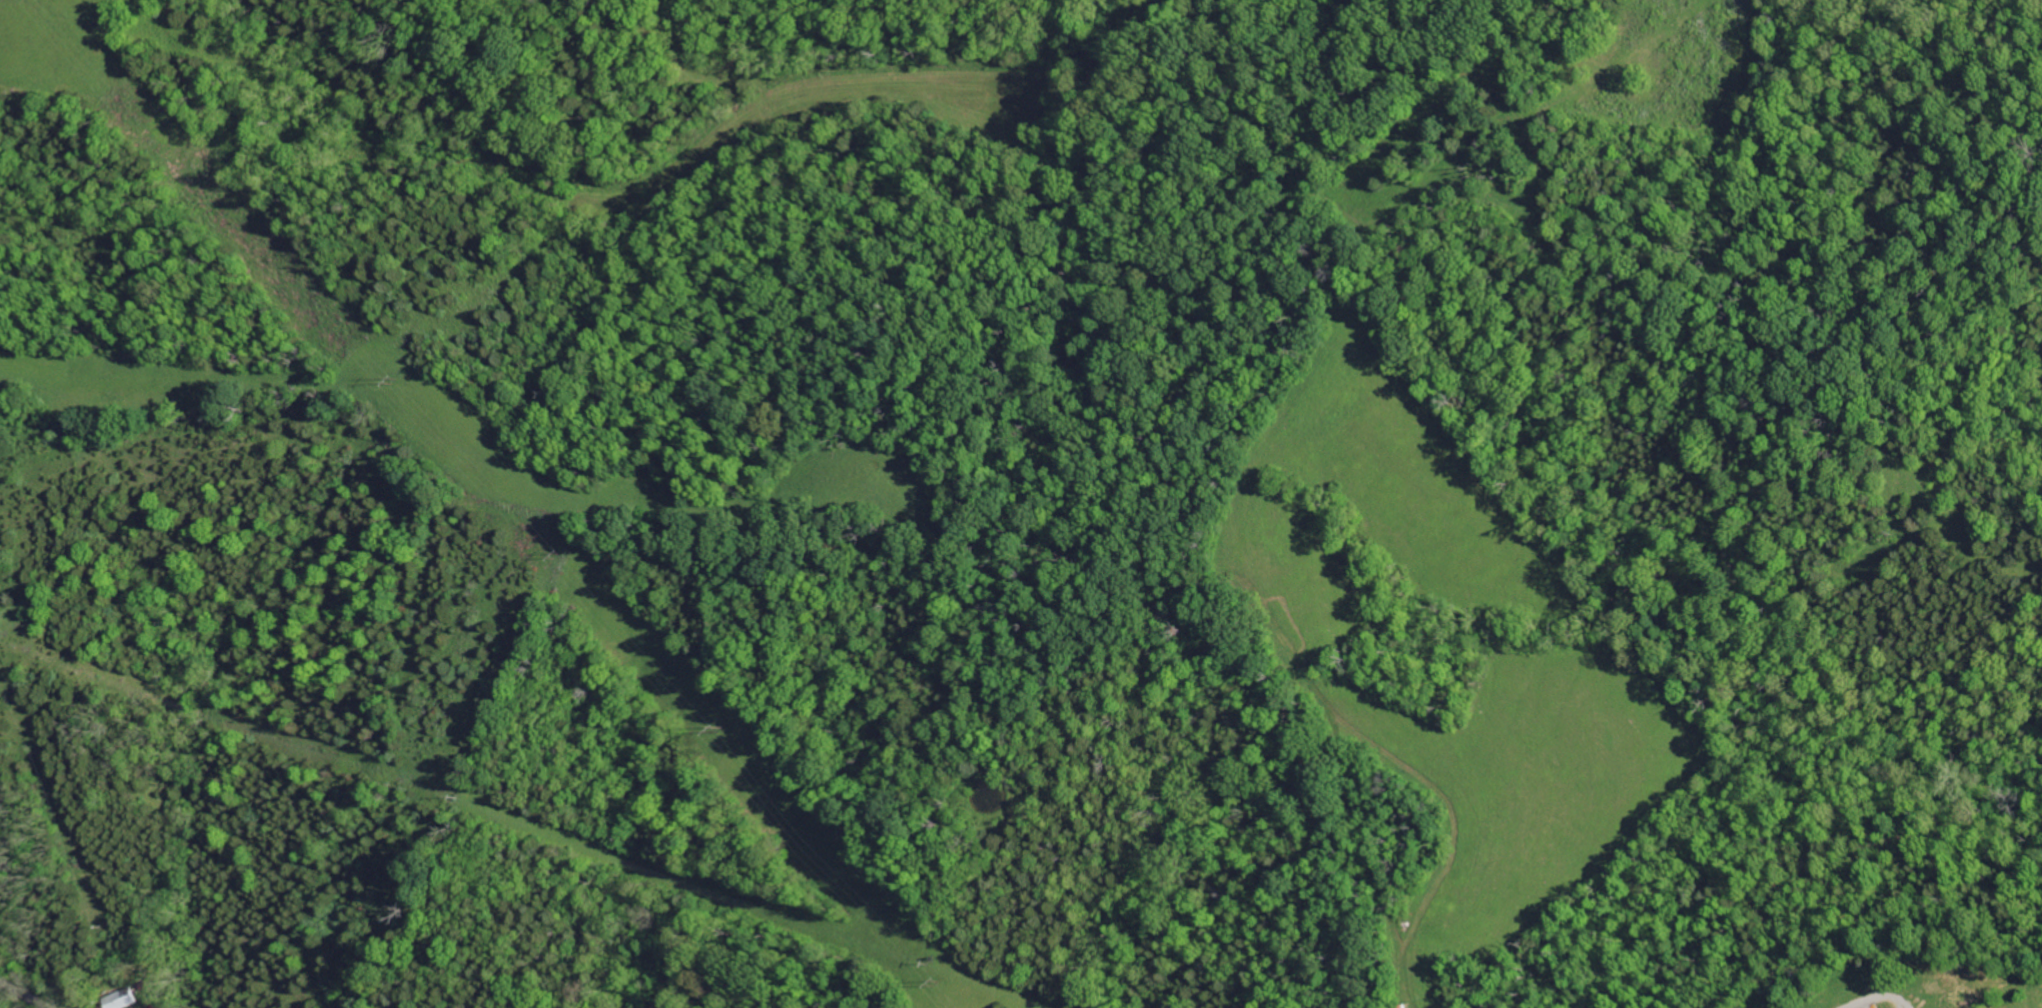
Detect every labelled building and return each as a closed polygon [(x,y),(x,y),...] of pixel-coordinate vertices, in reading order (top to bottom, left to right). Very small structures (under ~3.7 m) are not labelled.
[(136,1002),(122,1007),(108,1007),(104,998),(130,988),(136,1002)]
